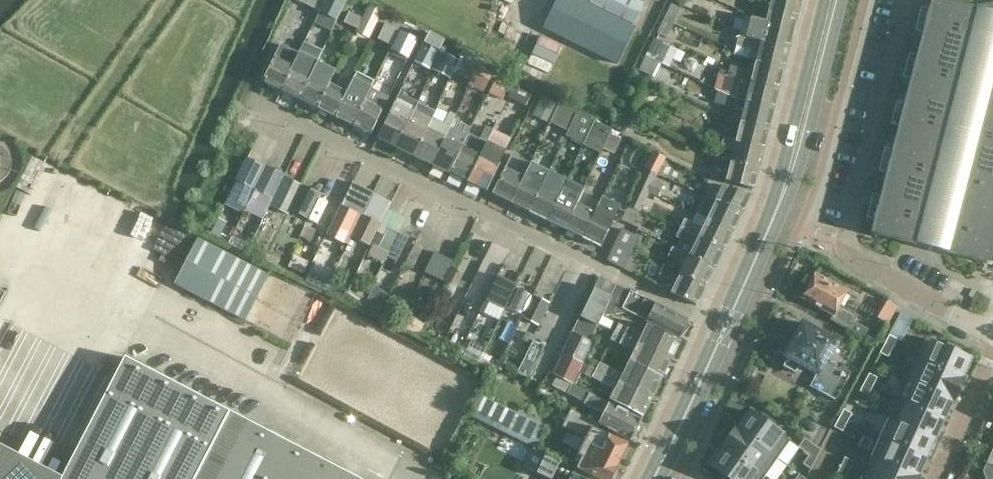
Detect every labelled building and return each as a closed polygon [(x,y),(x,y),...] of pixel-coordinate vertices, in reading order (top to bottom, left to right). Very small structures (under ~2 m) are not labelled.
[(320,11),(325,0),(297,0),(320,11)] [(320,11),(337,19),(346,0),(325,0),(320,11)] [(578,0),(556,0),(543,26),(619,62),(635,28),(578,0)] [(640,0),(586,0),(635,24),(644,2),(640,0)] [(768,9),(768,12),(797,19),(801,0),(761,0),(759,7),(768,9)] [(884,181),(871,232),(916,244),(947,252),(992,264),(992,258),(992,3),(978,5),(976,9),(943,0),(931,0),(884,181)] [(382,10),(369,3),(362,17),(359,23),(372,29),(382,10)] [(664,17),(674,22),(681,7),(671,3),(664,17)] [(359,23),(362,17),(350,10),(344,22),(356,28),(359,23)] [(797,19),(768,12),(766,19),(751,16),(746,36),(790,47),(797,19)] [(674,22),(664,17),(656,33),(666,38),(674,22)] [(378,38),(391,45),(391,46),(397,35),(393,33),(395,28),(396,27),(385,22),(378,38)] [(417,38),(400,30),(389,50),(407,58),(417,38)] [(413,61),(431,69),(435,62),(441,50),(446,40),(430,32),(425,42),(424,42),(413,61)] [(756,60),(785,68),(790,47),(746,36),(738,34),(736,45),(758,51),(756,60)] [(664,42),(654,38),(647,52),(657,57),(664,42)] [(262,81),(281,90),(300,52),(281,42),(262,81)] [(304,43),(300,52),(281,90),(299,99),(317,62),(322,52),(304,43)] [(441,50),(435,62),(448,69),(453,58),(454,56),(441,50)] [(474,82),(480,70),(484,62),(466,53),(456,72),(474,82)] [(660,62),(646,55),(639,70),(652,76),(660,62)] [(785,68),(756,60),(753,70),(730,64),(727,76),(740,79),(740,78),(780,88),(785,68)] [(317,62),(299,99),(317,108),(330,82),(336,71),(317,62)] [(381,69),(376,80),(387,86),(393,75),(381,69)] [(490,89),(496,77),(480,70),(474,82),(490,89)] [(335,116),(353,125),(371,89),(375,80),(357,72),(353,81),(335,116)] [(335,116),(353,81),(341,75),(336,85),(330,82),(317,108),(335,116)] [(496,77),(490,89),(490,90),(489,92),(503,98),(509,84),(496,77)] [(735,98),(774,108),(780,88),(740,78),(740,79),(735,98)] [(455,82),(449,80),(438,103),(445,106),(455,82)] [(526,105),(531,94),(513,86),(508,96),(526,105)] [(389,97),(371,89),(353,125),(371,134),(389,97)] [(639,97),(627,92),(621,105),(632,111),(639,97)] [(377,137),(396,146),(417,102),(399,93),(377,137)] [(558,103),(542,96),(533,115),(549,124),(550,122),(558,103)] [(774,108),(735,98),(733,108),(743,111),(741,120),(741,121),(769,128),(774,108)] [(417,102),(396,146),(413,155),(435,110),(417,102)] [(568,131),(577,111),(559,102),(558,103),(550,122),(568,131)] [(413,155),(431,164),(453,119),(454,119),(456,115),(437,106),(435,110),(413,155)] [(595,120),(577,111),(568,131),(585,139),(586,139),(595,120)] [(736,141),(764,148),(769,128),(741,121),(741,120),(727,117),(724,129),(738,132),(736,140),(736,141)] [(465,124),(454,119),(453,119),(431,164),(449,173),(469,133),(471,127),(465,124)] [(581,148),(595,154),(597,155),(608,131),(607,131),(609,126),(595,120),(586,139),(585,139),(581,148)] [(469,133),(449,173),(467,181),(493,129),(486,125),(480,138),(469,133)] [(499,163),(508,143),(511,138),(493,129),(467,181),(485,190),(499,163)] [(621,139),(621,138),(622,135),(612,129),(610,133),(603,148),(614,154),(621,139)] [(759,168),(764,148),(736,141),(736,140),(723,137),(721,147),(733,150),(731,160),(730,161),(759,168)] [(644,168),(657,175),(665,157),(653,151),(644,168)] [(24,234),(57,165),(33,154),(0,223),(24,234)] [(503,170),(492,193),(511,203),(530,163),(512,154),(503,171),(503,170)] [(725,181),(754,189),(759,168),(730,161),(731,160),(718,157),(715,169),(728,172),(725,181)] [(246,159),(236,181),(228,200),(245,208),(254,187),(253,186),(252,186),(261,166),(246,159)] [(530,163),(511,203),(529,212),(548,171),(530,163)] [(264,164),(253,186),(254,187),(254,189),(271,198),(283,173),(264,164)] [(657,175),(644,168),(636,185),(649,192),(649,193),(657,196),(663,184),(655,180),(657,175)] [(542,185),(529,212),(547,220),(566,180),(548,171),(542,185)] [(283,176),(269,204),(289,215),(291,210),(303,185),(283,176)] [(566,180),(547,220),(565,229),(584,189),(566,180)] [(705,196),(742,212),(752,193),(721,185),(722,185),(712,182),(705,196)] [(117,236),(131,201),(91,184),(76,219),(117,236)] [(318,192),(303,185),(291,210),(306,217),(318,192)] [(634,190),(628,204),(641,210),(649,193),(649,192),(636,185),(634,190)] [(600,203),(590,198),(593,193),(584,189),(577,203),(565,229),(583,238),(596,212),(600,203)] [(742,212),(705,196),(696,214),(733,231),(742,212)] [(613,220),(617,211),(600,203),(596,212),(583,238),(601,247),(614,221),(613,220)] [(621,220),(633,225),(641,210),(628,204),(625,210),(625,211),(621,220)] [(342,205),(332,227),(349,235),(360,213),(342,205)] [(696,214),(692,222),(684,218),(680,227),(724,249),(733,231),(696,214)] [(368,244),(379,223),(363,215),(352,236),(368,244)] [(683,241),(680,248),(679,249),(715,267),(724,249),(680,227),(675,236),(683,241)] [(383,263),(389,252),(388,252),(398,233),(388,228),(384,234),(379,231),(367,255),(383,263)] [(624,245),(634,249),(640,237),(621,228),(615,242),(624,246),(624,245)] [(408,238),(398,233),(388,252),(389,252),(399,257),(408,238)] [(244,320),(268,274),(198,238),(174,284),(244,320)] [(624,246),(615,242),(606,260),(624,269),(634,249),(624,245),(624,246)] [(680,248),(676,246),(676,248),(673,246),(672,246),(667,256),(683,263),(679,272),(706,285),(715,267),(679,249),(680,248)] [(323,289),(331,278),(334,271),(324,266),(330,254),(320,249),(311,268),(305,281),(323,289)] [(437,250),(426,272),(437,278),(447,255),(437,250)] [(670,291),(697,304),(706,285),(679,272),(663,264),(658,275),(674,283),(670,291)] [(849,330),(863,338),(867,332),(868,329),(854,321),(858,314),(839,304),(847,290),(815,273),(802,298),(833,315),(851,325),(849,330)] [(516,283),(498,275),(485,301),(504,309),(516,283)] [(581,314),(598,322),(602,316),(609,302),(617,285),(599,276),(581,314)] [(347,285),(331,278),(323,289),(341,298),(347,285)] [(609,302),(602,316),(624,314),(626,311),(646,320),(646,321),(679,337),(687,319),(655,303),(655,302),(617,285),(609,302)] [(518,287),(509,307),(521,314),(530,293),(518,287)] [(361,307),(366,299),(348,289),(343,298),(361,307)] [(538,324),(548,302),(534,295),(523,317),(538,324)] [(885,299),(879,315),(891,320),(897,303),(885,299)] [(902,339),(914,316),(901,310),(890,333),(902,339)] [(400,328),(420,337),(420,335),(417,334),(424,319),(408,312),(400,328)] [(581,314),(572,333),(589,341),(598,322),(581,314)] [(614,330),(671,358),(680,340),(647,324),(642,334),(618,322),(614,330)] [(802,322),(784,356),(787,357),(782,366),(795,373),(799,364),(816,373),(810,386),(834,400),(851,372),(828,360),(838,342),(802,322)] [(629,360),(662,377),(671,358),(614,330),(610,339),(634,351),(629,360)] [(572,333),(563,353),(581,362),(591,342),(589,341),(572,333)] [(889,335),(884,344),(893,348),(897,339),(889,335)] [(925,338),(915,359),(963,380),(963,379),(961,379),(970,359),(960,354),(962,348),(947,342),(945,347),(925,338)] [(528,378),(545,346),(533,340),(517,372),(528,378)] [(893,348),(884,344),(880,353),(888,357),(893,348)] [(466,350),(464,354),(478,361),(480,357),(466,350)] [(553,374),(572,384),(575,385),(581,372),(577,371),(581,363),(581,362),(563,353),(553,374)] [(125,357),(61,478),(356,478),(125,357)] [(915,359),(907,378),(954,400),(963,380),(915,359)] [(662,377),(629,360),(623,374),(599,362),(595,369),(652,397),(662,377)] [(642,416),(652,397),(595,369),(595,370),(581,363),(577,371),(581,372),(615,389),(610,400),(642,416)] [(864,381),(872,385),(876,376),(868,372),(864,381)] [(907,378),(898,398),(943,419),(952,400),(953,401),(954,400),(907,378)] [(872,385),(864,381),(859,390),(867,394),(872,385)] [(642,419),(575,385),(572,384),(568,393),(584,402),(583,403),(603,414),(599,424),(631,440),(642,419)] [(480,395),(471,414),(470,416),(533,447),(535,448),(545,427),(480,395)] [(889,417),(889,418),(934,438),(943,419),(898,398),(897,399),(906,403),(898,421),(889,417)] [(570,409),(561,426),(586,437),(576,455),(581,457),(576,467),(600,478),(611,478),(628,444),(597,428),(599,424),(570,409)] [(843,409),(838,418),(847,422),(851,414),(843,409)] [(735,428),(735,429),(777,459),(790,440),(772,427),(775,422),(762,413),(759,418),(749,411),(737,429),(735,428)] [(847,422),(838,418),(834,427),(842,431),(847,422)] [(889,418),(880,437),(925,458),(934,438),(889,418)] [(735,429),(722,446),(764,476),(777,459),(735,429)] [(880,437),(871,457),(918,478),(918,477),(917,477),(925,458),(880,437)] [(722,446),(722,447),(723,448),(710,466),(720,472),(716,477),(719,478),(762,478),(764,476),(722,446)] [(535,448),(533,447),(524,467),(549,478),(583,478),(573,474),(575,468),(546,455),(547,453),(535,448)] [(0,453),(0,478),(48,478),(0,453)] [(804,464),(810,469),(815,459),(808,456),(804,464)] [(844,457),(840,466),(848,470),(853,461),(844,457)] [(862,477),(867,478),(917,478),(918,478),(871,457),(862,477)] [(840,466),(835,475),(843,478),(844,478),(848,470),(840,466)]
